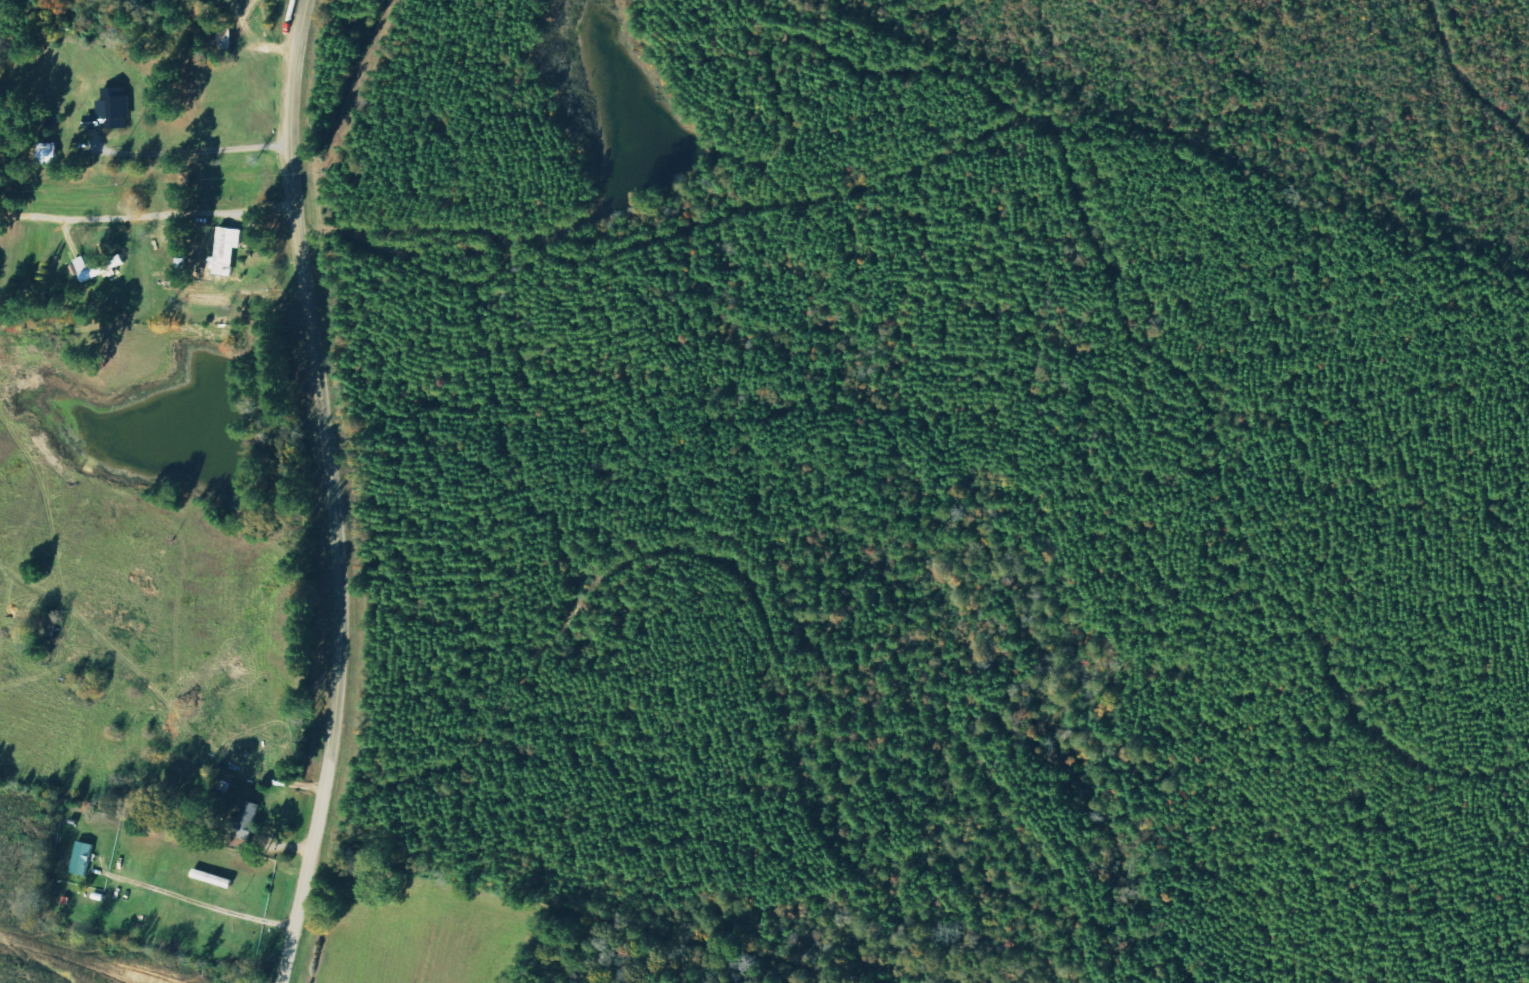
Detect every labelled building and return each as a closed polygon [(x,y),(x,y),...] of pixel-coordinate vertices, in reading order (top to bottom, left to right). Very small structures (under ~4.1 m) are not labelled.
[(134,129),(132,88),(107,89),(107,102),(101,102),(102,120),(87,120),(88,131),(105,131),(105,130),(134,129)] [(65,165),(65,143),(47,143),(47,165),(65,165)] [(234,277),(235,249),(243,250),(244,230),(219,229),(217,259),(214,259),(213,276),(234,277)] [(99,268),(95,256),(82,260),(90,283),(117,273),(113,263),(99,268)] [(270,804),(251,799),(241,834),(259,839),(270,804)] [(77,873),(95,876),(101,844),(83,841),(77,873)]
